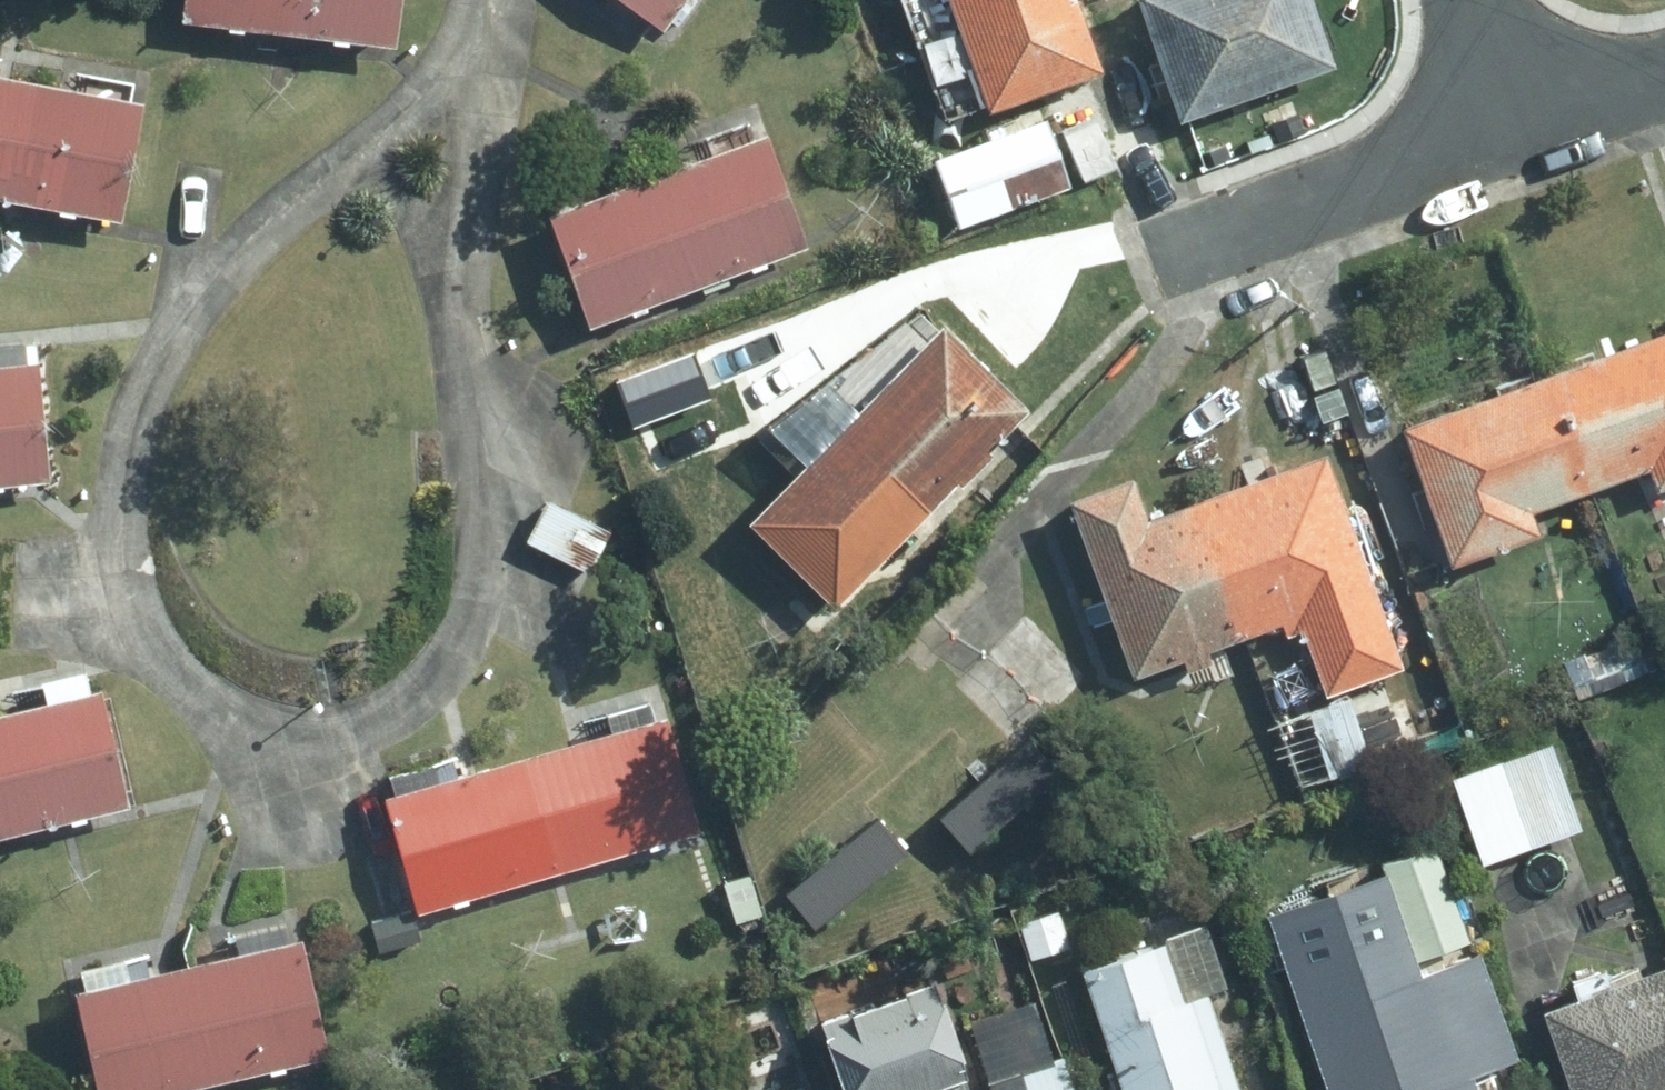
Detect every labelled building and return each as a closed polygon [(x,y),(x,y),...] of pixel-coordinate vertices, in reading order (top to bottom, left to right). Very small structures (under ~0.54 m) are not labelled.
[(292,0),(185,0),(182,28),(288,40),(292,0)] [(400,0),(292,0),(288,40),(394,52),(400,0)] [(627,18),(661,42),(690,0),(602,0),(627,18)] [(984,99),(1096,62),(1075,0),(950,0),(984,99)] [(0,92),(0,194),(19,96),(0,92)] [(19,96),(0,194),(0,207),(99,226),(121,116),(19,96)] [(1042,104),(931,145),(957,218),(1069,176),(1042,104)] [(758,136),(647,178),(690,290),(800,248),(758,136)] [(647,178),(536,220),(579,332),(690,290),(647,178)] [(1016,420),(929,333),(736,523),(823,610),(1016,420)] [(1542,392),(1583,495),(1637,473),(1647,498),(1664,492),(1664,343),(1542,392)] [(716,400),(689,345),(596,389),(623,445),(716,400)] [(0,376),(0,490),(36,487),(24,373),(0,376)] [(1522,519),(1583,495),(1542,392),(1398,449),(1447,572),(1531,539),(1522,519)] [(1396,680),(1319,458),(1133,523),(1121,489),(1055,513),(1117,690),(1284,633),(1310,709),(1396,680)] [(1078,677),(1016,620),(946,696),(1008,753),(1078,677)] [(109,806),(83,696),(0,715),(0,832),(109,806)] [(649,721),(510,761),(544,880),(683,840),(649,721)] [(969,880),(917,750),(752,816),(804,946),(969,880)] [(1532,750),(1439,793),(1475,871),(1569,828),(1532,750)] [(510,761),(371,800),(405,919),(544,880),(510,761)] [(1420,852),(1369,871),(1410,982),(1461,963),(1420,852)] [(1258,927),(1308,1089),(1469,1089),(1466,1080),(1510,1066),(1476,958),(1461,963),(1410,982),(1396,983),(1389,960),(1338,976),(1317,908),(1258,927)] [(1056,976),(1096,1089),(1235,1089),(1179,933),(1056,976)] [(180,972),(205,1084),(314,1060),(289,947),(180,972)] [(1544,1000),(1572,1089),(1664,1089),(1664,962),(1544,1000)] [(93,1089),(179,1089),(205,1084),(180,972),(72,996),(93,1089)] [(952,1088),(921,989),(797,1028),(816,1089),(947,1089),(952,1088)]
